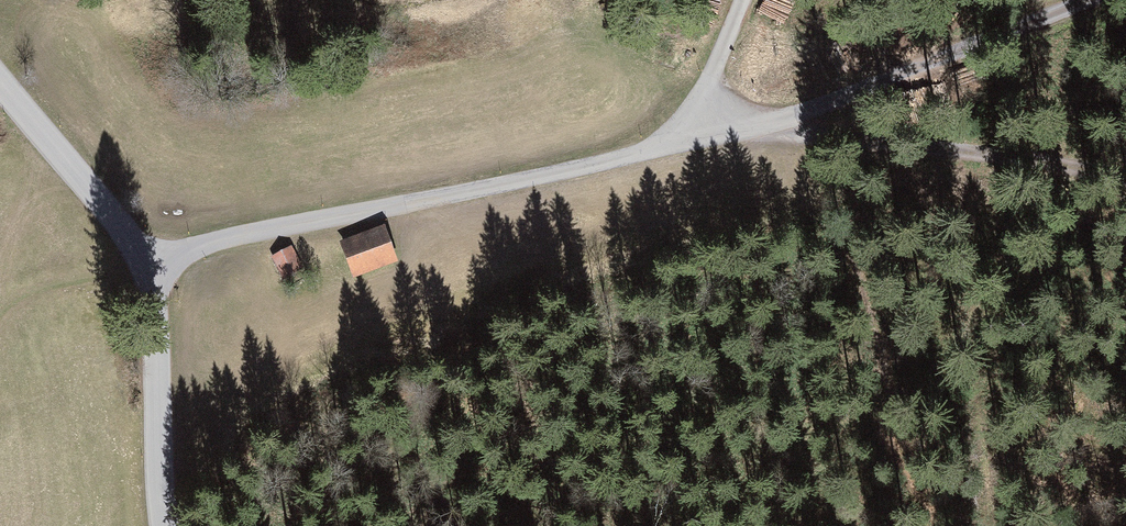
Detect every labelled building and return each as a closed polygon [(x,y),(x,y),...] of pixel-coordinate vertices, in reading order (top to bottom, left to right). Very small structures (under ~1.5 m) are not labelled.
[(341,252),(353,290),(399,276),(387,238),(341,252)] [(294,257),(273,268),(281,286),(303,276),(294,257)]
